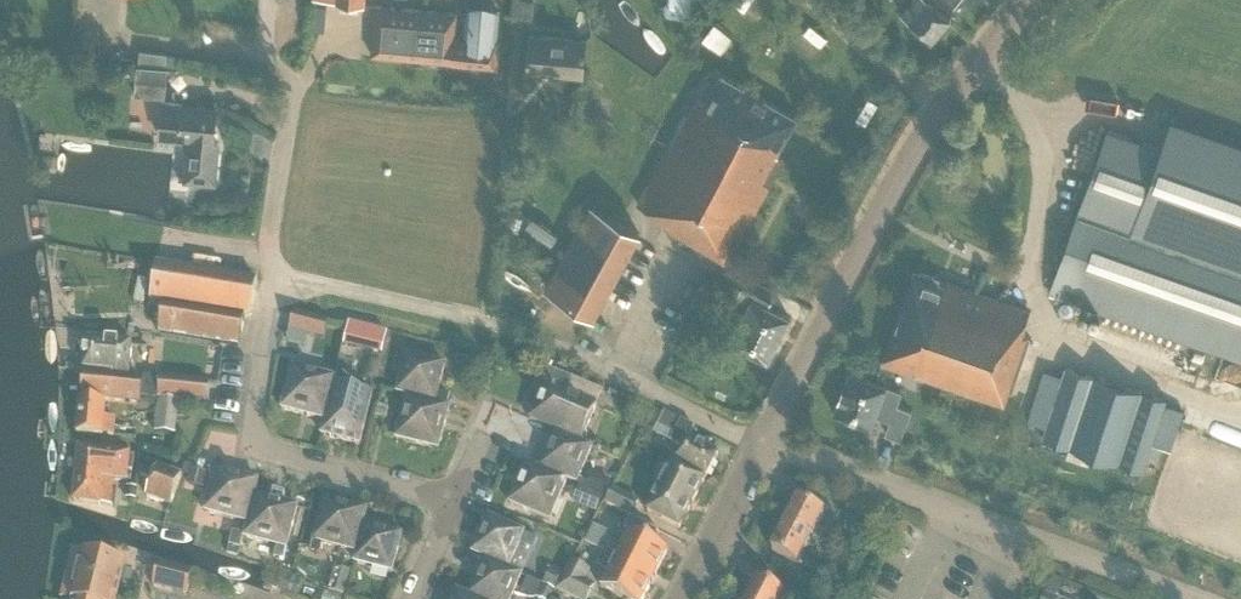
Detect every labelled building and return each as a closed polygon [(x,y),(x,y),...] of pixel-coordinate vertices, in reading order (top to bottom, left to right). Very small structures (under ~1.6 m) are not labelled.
[(533,2),(519,0),(518,0),(517,18),(531,20),(533,2)] [(748,26),(766,10),(757,0),(738,0),(731,7),(748,26)] [(931,42),(950,19),(928,0),(928,1),(927,0),(913,0),(901,15),(910,22),(909,23),(931,42)] [(955,13),(966,0),(940,0),(955,13)] [(324,31),(326,7),(313,6),(311,30),(324,31)] [(371,56),(423,60),(427,10),(376,6),(371,56)] [(466,6),(463,38),(454,38),(452,63),(493,66),(496,38),(499,9),(466,6)] [(454,38),(457,13),(427,10),(423,60),(452,63),(454,38)] [(818,51),(828,42),(814,26),(804,35),(818,51)] [(713,51),(724,34),(714,27),(702,45),(713,51)] [(527,70),(582,75),(586,41),(530,35),(528,55),(527,55),(527,61),(528,61),(527,70)] [(139,51),(138,65),(165,68),(167,54),(139,51)] [(600,60),(591,76),(602,82),(611,66),(600,60)] [(165,98),(168,69),(137,66),(134,95),(165,98)] [(785,159),(776,155),(797,119),(721,75),(704,103),(697,99),(688,117),(686,116),(638,205),(667,222),(664,227),(726,264),(785,159)] [(215,183),(218,143),(214,142),(217,108),(182,106),(162,103),(159,137),(178,139),(188,151),(185,180),(215,183)] [(1169,126),(1161,149),(1108,130),(1050,293),(1240,361),(1240,152),(1169,126)] [(546,288),(594,315),(639,234),(590,207),(546,288)] [(252,255),(161,239),(156,263),(150,301),(163,303),(245,316),(251,317),(257,280),(248,279),(252,255)] [(882,363),(1006,407),(1030,338),(1022,336),(1030,312),(945,281),(944,285),(938,283),(940,279),(915,271),(882,363)] [(740,291),(768,306),(776,292),(747,276),(740,291)] [(496,277),(495,296),(513,297),(514,279),(496,277)] [(730,342),(768,362),(789,318),(752,299),(730,342)] [(240,345),(245,316),(163,303),(159,331),(240,345)] [(329,320),(295,311),(290,329),(324,337),(329,320)] [(352,346),(358,323),(349,321),(343,344),(352,346)] [(382,353),(387,331),(377,328),(371,351),(382,353)] [(86,338),(83,369),(113,373),(112,378),(129,379),(132,342),(86,338)] [(336,377),(350,381),(358,350),(344,346),(336,377)] [(397,392),(407,394),(407,395),(435,402),(445,363),(407,354),(397,392)] [(293,366),(281,408),(324,419),(333,383),(335,377),(293,366)] [(1142,472),(1166,401),(1066,368),(1043,438),(1142,472)] [(142,381),(129,379),(112,378),(113,373),(83,369),(81,397),(140,403),(142,381)] [(871,428),(875,416),(890,422),(885,434),(900,440),(911,411),(896,406),(901,394),(849,373),(833,413),(871,428)] [(158,396),(178,398),(207,401),(209,382),(160,376),(158,396)] [(565,434),(582,441),(596,405),(602,391),(573,378),(567,391),(545,382),(529,418),(556,429),(556,430),(565,434)] [(359,443),(372,393),(333,383),(324,419),(325,419),(321,433),(359,443)] [(435,402),(407,395),(396,438),(438,448),(449,406),(435,402)] [(155,431),(175,433),(178,398),(159,396),(155,431)] [(76,431),(114,434),(115,418),(104,417),(106,401),(79,398),(76,431)] [(375,414),(385,416),(387,406),(377,404),(375,414)] [(673,462),(705,478),(718,452),(689,437),(694,426),(681,419),(680,420),(665,413),(659,424),(675,432),(670,441),(680,446),(673,462)] [(592,446),(582,441),(565,434),(556,430),(541,467),(567,478),(576,482),(592,446)] [(114,478),(129,479),(132,453),(117,451),(78,446),(76,473),(114,478)] [(1044,473),(1056,476),(1062,457),(1049,454),(1044,473)] [(549,520),(567,478),(541,467),(540,468),(526,462),(509,502),(549,520)] [(647,511),(679,528),(704,479),(673,464),(647,511)] [(147,495),(170,504),(181,474),(158,465),(147,495)] [(207,473),(191,468),(187,483),(203,487),(207,473)] [(205,510),(247,522),(255,494),(254,493),(258,479),(216,468),(205,510)] [(580,478),(578,483),(605,494),(611,479),(593,471),(588,482),(580,478)] [(111,504),(114,478),(76,473),(73,500),(101,503),(111,504)] [(126,495),(136,496),(137,486),(127,485),(126,495)] [(573,503),(597,513),(604,495),(580,486),(573,503)] [(606,502),(631,515),(638,501),(613,488),(606,502)] [(248,522),(244,536),(277,545),(274,556),(283,559),(286,547),(297,505),(255,494),(247,522),(248,522)] [(313,540),(356,551),(363,523),(367,509),(325,497),(313,540)] [(824,513),(798,499),(785,524),(832,549),(838,539),(824,532),(823,535),(815,530),(824,513)] [(831,517),(853,529),(860,516),(838,505),(831,517)] [(472,552),(486,557),(485,558),(508,568),(524,531),(488,515),(472,552)] [(603,551),(615,557),(615,558),(653,578),(668,549),(652,542),(658,530),(629,515),(623,527),(629,530),(622,545),(606,537),(609,532),(595,524),(585,542),(603,551)] [(392,571),(402,533),(363,523),(356,551),(357,551),(354,561),(392,571)] [(815,550),(813,553),(826,560),(832,549),(785,524),(772,550),(798,563),(807,546),(815,550)] [(238,555),(244,534),(232,531),(227,551),(238,555)] [(124,562),(116,560),(117,554),(90,547),(88,553),(83,552),(72,598),(115,598),(124,562)] [(626,598),(642,598),(653,578),(615,558),(615,557),(603,551),(596,565),(608,571),(601,586),(626,598)] [(508,568),(485,558),(470,594),(481,598),(510,598),(521,574),(508,568)] [(572,560),(557,589),(576,598),(588,598),(596,585),(586,580),(591,571),(572,560)] [(197,572),(159,562),(153,585),(191,595),(197,572)] [(328,590),(344,595),(350,571),(334,566),(328,590)] [(551,568),(543,583),(555,589),(562,573),(551,568)] [(297,595),(302,580),(283,574),(278,588),(297,595)] [(1045,590),(1057,595),(1063,580),(1051,576),(1045,590)] [(746,598),(782,598),(785,592),(757,577),(746,598)] [(542,583),(535,596),(541,598),(550,598),(554,590),(542,583)] [(795,598),(816,598),(817,596),(795,584),(788,596),(795,598)] [(470,594),(469,595),(456,589),(452,598),(481,598),(470,594)]
